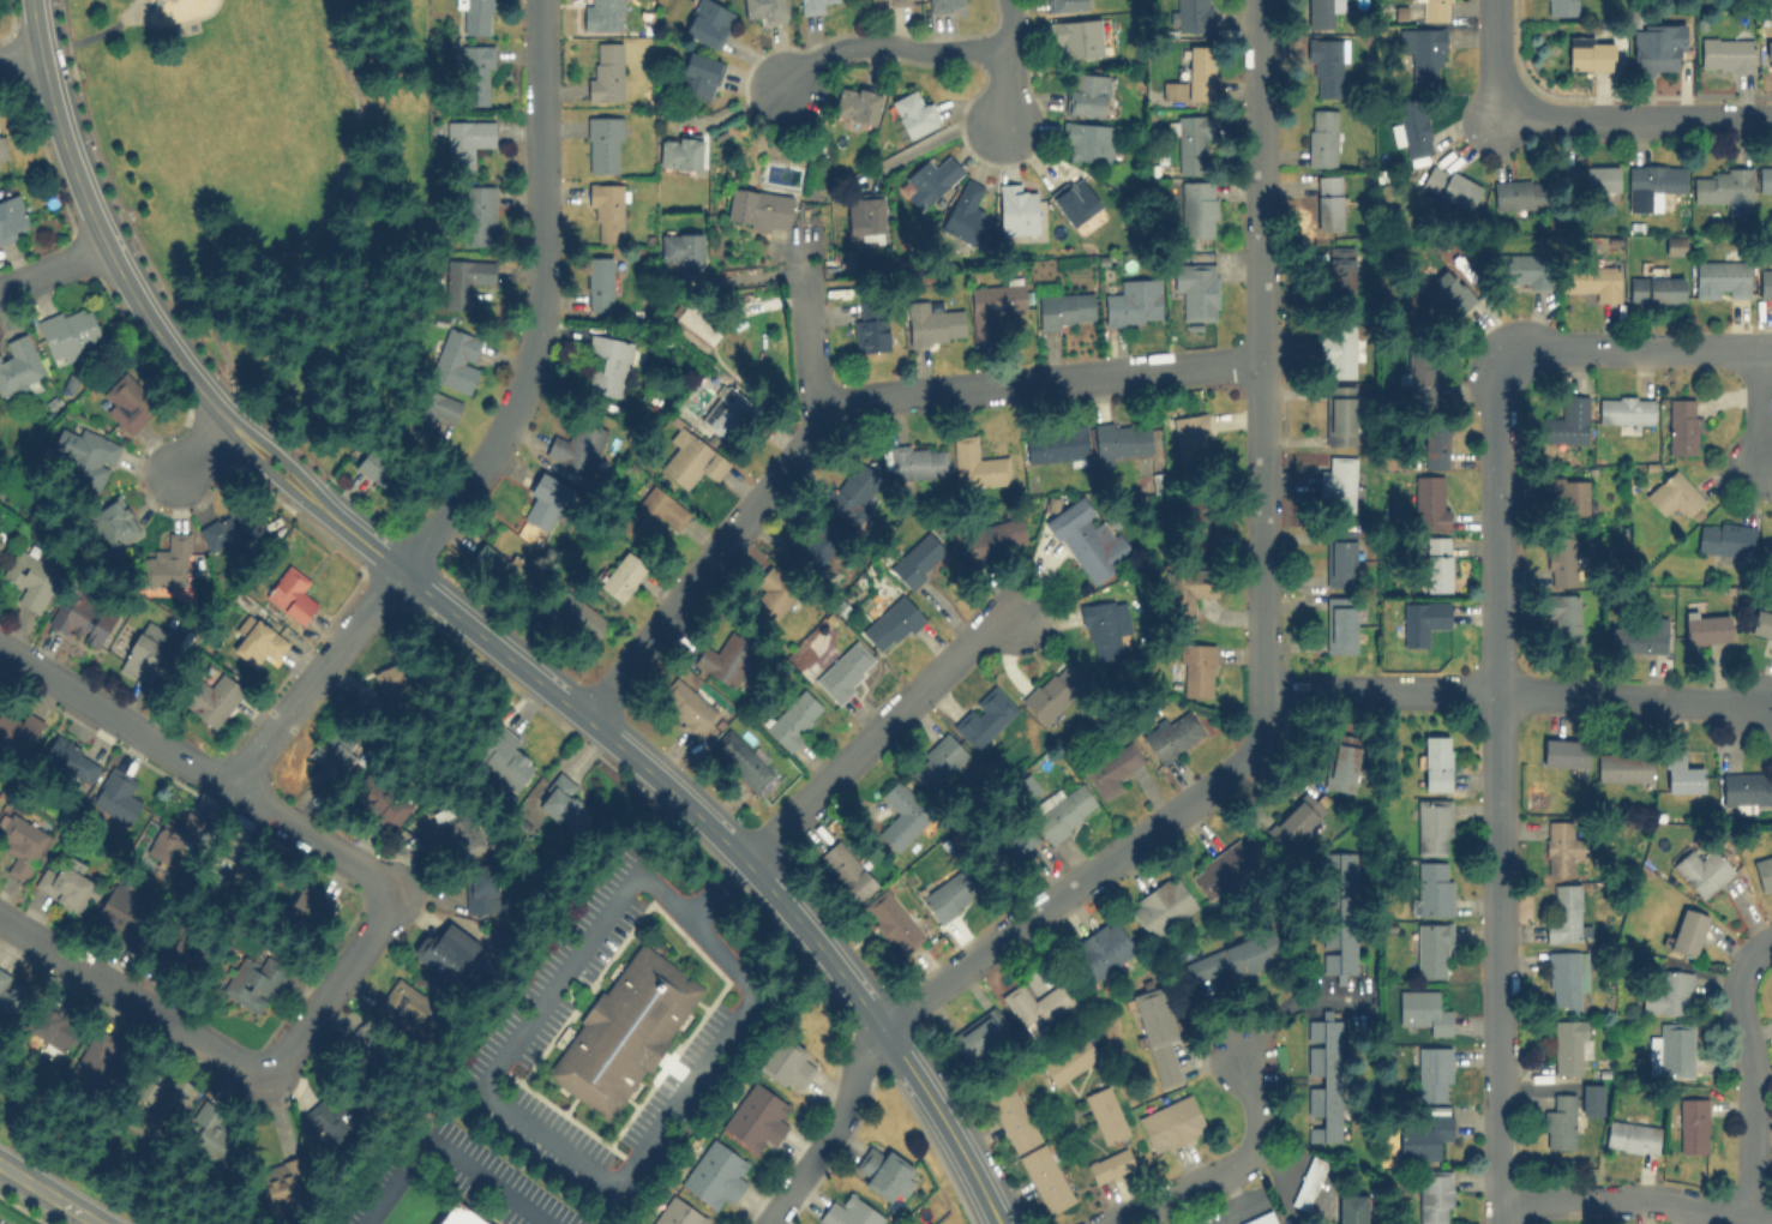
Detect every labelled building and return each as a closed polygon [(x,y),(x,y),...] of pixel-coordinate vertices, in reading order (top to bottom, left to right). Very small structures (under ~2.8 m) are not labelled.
[(463,7),(463,34),(491,34),(491,0),(455,0),(455,7),(463,7)] [(620,29),(620,0),(588,0),(588,8),(595,8),(595,29),(620,29)] [(717,48),(733,10),(709,0),(695,0),(681,34),(717,48)] [(786,19),(784,0),(743,0),(745,23),(786,19)] [(836,0),(799,0),(800,13),(825,11),(825,2),(836,1),(836,0)] [(927,11),(962,10),(962,0),(927,0),(927,11)] [(1085,10),(1084,0),(1048,0),(1049,11),(1085,10)] [(1207,29),(1206,0),(1174,0),(1175,30),(1207,29)] [(1308,28),(1332,28),(1332,11),(1341,11),(1341,0),(1307,0),(1308,28)] [(1422,19),(1448,19),(1448,0),(1422,0),(1422,19)] [(1543,16),(1575,16),(1575,0),(1543,0),(1543,16)] [(1049,20),(1050,46),(1062,44),(1063,58),(1103,55),(1100,18),(1049,20)] [(1632,23),(1632,71),(1684,71),(1684,23),(1632,23)] [(1399,28),(1399,53),(1412,53),(1412,80),(1436,80),(1436,64),(1444,64),(1443,28),(1399,28)] [(1567,70),(1611,70),(1611,35),(1567,35),(1567,70)] [(1752,70),(1752,37),(1700,37),(1700,70),(1752,70)] [(1342,96),(1342,38),(1307,38),(1307,64),(1314,64),(1314,96),(1342,96)] [(621,100),(621,42),(591,42),(591,100),(621,100)] [(461,44),(461,104),(489,104),(489,44),(461,44)] [(1163,101),(1213,101),(1213,44),(1188,44),(1188,80),(1163,80),(1163,101)] [(723,62),(689,49),(674,88),(709,101),(723,62)] [(1067,112),(1104,114),(1107,74),(1069,71),(1067,112)] [(871,124),(879,92),(841,83),(833,113),(871,124)] [(889,102),(908,137),(938,120),(920,85),(889,102)] [(1431,151),(1420,96),(1395,101),(1406,156),(1431,151)] [(1335,166),(1335,108),(1308,108),(1307,166),(1335,166)] [(1176,173),(1208,173),(1208,114),(1176,114),(1176,173)] [(620,115),(588,115),(588,172),(620,172),(620,115)] [(446,120),(446,168),(473,168),(473,146),(492,146),(492,120),(446,120)] [(1061,144),(1071,145),(1070,158),(1110,162),(1113,125),(1063,120),(1061,144)] [(699,136),(661,134),(659,166),(698,168),(699,136)] [(905,178),(913,188),(906,194),(918,208),(962,172),(948,155),(936,164),(930,156),(905,178)] [(1467,211),(1480,186),(1431,161),(1419,186),(1467,211)] [(1771,191),(1771,163),(1758,163),(1758,191),(1771,191)] [(1627,209),(1659,209),(1659,192),(1684,192),(1684,164),(1627,164),(1627,209)] [(1617,190),(1617,166),(1564,166),(1564,190),(1617,190)] [(1693,202),(1725,200),(1726,212),(1750,212),(1750,167),(1713,167),(1713,175),(1693,175),(1693,202)] [(1341,174),(1316,174),(1316,228),(1341,228),(1341,174)] [(1071,226),(1100,204),(1079,175),(1050,197),(1071,226)] [(986,212),(974,208),(984,185),(963,176),(941,229),(973,242),(986,212)] [(1544,179),(1494,179),(1494,208),(1544,208),(1544,179)] [(1214,180),(1167,180),(1167,196),(1181,196),(1181,236),(1214,236),(1214,180)] [(588,217),(597,217),(597,241),(623,241),(623,182),(588,182),(588,217)] [(999,233),(1034,233),(1034,184),(999,184),(999,233)] [(463,185),(463,245),(493,244),(492,185),(463,185)] [(786,230),(791,194),(732,186),(727,222),(786,230)] [(30,230),(17,193),(0,199),(0,241),(30,230)] [(882,239),(882,194),(846,194),(846,234),(860,234),(860,239),(882,239)] [(661,265),(702,265),(702,232),(661,232),(661,265)] [(1328,290),(1352,290),(1352,245),(1328,245),(1328,290)] [(1501,284),(1546,284),(1546,254),(1501,254),(1501,284)] [(587,311),(612,311),(612,256),(587,256),(587,311)] [(493,259),(446,259),(446,302),(493,302),(493,259)] [(1748,260),(1695,260),(1695,296),(1748,296),(1748,260)] [(1173,262),(1173,292),(1182,292),(1182,319),(1217,319),(1217,262),(1173,262)] [(1618,265),(1563,265),(1563,289),(1596,289),(1596,300),(1618,300),(1618,265)] [(1449,305),(1459,314),(1476,298),(1444,266),(1419,292),(1441,313),(1449,305)] [(1771,296),(1771,270),(1759,270),(1759,296),(1771,296)] [(1682,276),(1628,276),(1628,301),(1682,301),(1682,276)] [(1119,278),(1119,293),(1105,293),(1105,323),(1159,323),(1159,278),(1119,278)] [(1026,311),(1025,283),(971,286),(973,334),(1001,334),(999,311),(1026,311)] [(1093,323),(1092,290),(1038,292),(1038,325),(1093,323)] [(858,350),(899,348),(899,335),(887,335),(884,299),(855,300),(858,350)] [(907,301),(908,338),(963,337),(963,308),(929,310),(929,300),(907,301)] [(36,322),(53,364),(103,344),(86,302),(36,322)] [(720,335),(687,305),(669,324),(702,354),(720,335)] [(1353,377),(1353,318),(1320,318),(1320,377),(1353,377)] [(431,378),(468,391),(476,367),(473,366),(482,338),(449,326),(431,378)] [(46,377),(28,331),(2,341),(7,350),(0,353),(0,396),(46,377)] [(620,396),(631,341),(590,334),(579,389),(620,396)] [(1435,352),(1407,352),(1407,389),(1435,389),(1435,352)] [(113,402),(104,410),(128,434),(158,404),(124,371),(102,392),(113,402)] [(701,419),(726,439),(753,404),(728,384),(701,419)] [(1354,433),(1354,385),(1327,385),(1327,433),(1354,433)] [(424,438),(432,415),(452,422),(461,401),(426,388),(409,432),(424,438)] [(1560,416),(1543,416),(1542,442),(1586,443),(1587,395),(1560,394),(1560,416)] [(1652,424),(1652,396),(1598,396),(1598,424),(1652,424)] [(1668,452),(1696,452),(1696,397),(1668,397),(1668,452)] [(1175,449),(1207,449),(1206,414),(1175,414),(1175,449)] [(587,473),(606,430),(577,416),(566,439),(553,433),(545,452),(587,473)] [(1149,454),(1148,421),(1094,425),(1095,457),(1149,454)] [(98,491),(120,443),(79,425),(74,433),(60,427),(48,454),(68,463),(64,475),(98,491)] [(680,425),(669,439),(678,445),(659,469),(685,490),(702,468),(714,478),(727,460),(680,425)] [(1086,425),(1025,428),(1027,462),(1087,458),(1086,425)] [(1423,467),(1447,467),(1447,425),(1423,425),(1423,467)] [(1007,484),(1004,432),(954,434),(956,486),(1007,484)] [(391,493),(407,473),(371,444),(355,464),(391,493)] [(945,476),(945,444),(885,446),(887,478),(945,476)] [(1354,508),(1354,457),(1329,457),(1329,469),(1320,469),(1320,508),(1354,508)] [(823,503),(851,523),(884,480),(857,458),(823,503)] [(1645,496),(1663,515),(1674,504),(1684,516),(1704,499),(1675,468),(1645,496)] [(547,532),(567,485),(539,472),(517,518),(547,532)] [(1444,528),(1444,474),(1414,474),(1414,528),(1444,528)] [(1586,514),(1586,478),(1544,478),(1544,497),(1558,497),(1558,514),(1586,514)] [(690,511),(653,482),(625,518),(645,535),(660,517),(675,529),(690,511)] [(1044,518),(1089,586),(1130,558),(1100,514),(1098,516),(1082,493),(1044,518)] [(89,514),(112,548),(140,528),(118,494),(89,514)] [(262,538),(250,506),(198,526),(210,557),(262,538)] [(1201,517),(1201,506),(1184,506),(1184,556),(1218,556),(1218,517),(1201,517)] [(841,538),(818,517),(785,556),(809,576),(841,538)] [(959,532),(966,559),(1026,544),(1020,517),(959,532)] [(1754,526),(1699,520),(1696,551),(1752,557),(1754,526)] [(888,568),(908,588),(947,550),(926,529),(888,568)] [(1326,584),(1354,584),(1354,530),(1326,530),(1326,584)] [(1548,530),(1548,584),(1574,584),(1574,530),(1548,530)] [(154,556),(142,554),(142,583),(187,584),(187,532),(167,532),(167,547),(154,547),(154,556)] [(1770,562),(1771,561),(1771,532),(1761,535),(1770,562)] [(1425,590),(1449,590),(1449,535),(1425,535),(1425,590)] [(512,564),(483,541),(464,564),(494,587),(512,564)] [(16,600),(38,611),(59,569),(16,547),(2,575),(23,586),(16,600)] [(645,565),(624,550),(597,586),(620,602),(645,565)] [(317,602),(301,590),(310,580),(288,564),(263,595),(301,624),(317,602)] [(798,589),(769,565),(755,583),(763,589),(746,611),(767,628),(798,589)] [(1170,570),(1170,611),(1193,611),(1193,595),(1214,595),(1214,570),(1170,570)] [(47,622),(97,648),(118,610),(67,583),(47,622)] [(924,617),(899,590),(864,623),(888,650),(924,617)] [(608,617),(565,593),(552,616),(595,641),(608,617)] [(1579,593),(1545,593),(1545,618),(1555,618),(1555,642),(1579,642),(1579,593)] [(1326,652),(1354,652),(1354,595),(1326,595),(1326,652)] [(1125,598),(1082,602),(1089,660),(1122,656),(1119,635),(1129,634),(1125,598)] [(1401,600),(1401,646),(1428,646),(1428,628),(1448,628),(1448,600),(1401,600)] [(1771,638),(1771,611),(1755,607),(1749,632),(1771,638)] [(1728,641),(1728,611),(1683,612),(1684,642),(1728,641)] [(235,631),(241,636),(233,648),(254,665),(263,655),(272,661),(288,642),(248,612),(235,631)] [(1610,652),(1665,652),(1665,619),(1610,619),(1610,652)] [(168,648),(138,630),(120,661),(150,678),(168,648)] [(703,643),(692,665),(735,688),(756,647),(728,631),(717,650),(703,643)] [(837,703),(878,662),(854,638),(813,679),(837,703)] [(1212,642),(1181,642),(1181,696),(1212,696),(1212,642)] [(426,700),(413,656),(374,668),(389,712),(426,700)] [(1043,724),(1076,691),(1053,668),(1020,701),(1043,724)] [(214,728),(245,690),(221,671),(210,683),(198,674),(178,698),(214,728)] [(717,710),(674,677),(655,702),(698,736),(717,710)] [(787,750),(825,710),(801,686),(763,726),(787,750)] [(975,750),(1016,709),(993,686),(973,706),(972,704),(951,725),(975,750)] [(1142,733),(1158,762),(1205,736),(1188,707),(1142,733)] [(43,721),(24,710),(17,722),(0,713),(0,747),(22,760),(43,721)] [(519,736),(494,722),(469,766),(516,792),(533,761),(512,749),(519,736)] [(708,748),(751,792),(774,769),(731,725),(708,748)] [(307,752),(330,780),(358,757),(334,730),(307,752)] [(908,768),(931,791),(968,754),(945,731),(908,768)] [(41,754),(85,786),(101,764),(56,733),(41,754)] [(1422,788),(1448,788),(1448,734),(1422,734),(1422,788)] [(1354,784),(1360,742),(1335,738),(1328,779),(1354,784)] [(1586,767),(1586,738),(1542,738),(1542,767),(1586,767)] [(1117,775),(1142,761),(1131,742),(1083,768),(1100,798),(1123,786),(1117,775)] [(1704,767),(1684,767),(1684,752),(1665,752),(1665,792),(1704,792),(1704,767)] [(1596,781),(1652,781),(1652,754),(1596,754),(1596,781)] [(136,779),(110,766),(90,803),(130,824),(142,802),(127,794),(136,779)] [(569,797),(576,782),(554,772),(535,808),(578,830),(590,808),(569,797)] [(1722,803),(1771,803),(1771,773),(1722,773),(1722,803)] [(352,799),(394,829),(410,804),(368,774),(352,799)] [(897,814),(877,832),(895,852),(933,817),(897,778),(879,794),(897,814)] [(1032,820),(1047,844),(1100,809),(1082,781),(1062,794),(1058,788),(1032,805),(1039,815),(1032,820)] [(1286,850),(1319,816),(1301,798),(1267,830),(1286,850)] [(1449,798),(1416,798),(1416,854),(1449,854),(1449,798)] [(463,805),(418,827),(427,847),(442,840),(452,862),(483,846),(463,805)] [(7,808),(0,818),(0,834),(5,838),(0,845),(0,848),(13,856),(5,869),(22,881),(50,836),(7,808)] [(209,835),(187,812),(167,833),(188,856),(209,835)] [(1039,845),(1023,818),(980,846),(997,871),(1039,845)] [(1573,875),(1573,856),(1576,856),(1576,820),(1545,820),(1545,875),(1573,875)] [(855,901),(877,881),(839,838),(816,857),(855,901)] [(1190,875),(1209,900),(1251,866),(1232,841),(1190,875)] [(1671,864),(1701,899),(1734,870),(1713,847),(1701,858),(1692,847),(1671,864)] [(212,877),(246,889),(257,862),(223,848),(212,877)] [(1356,852),(1323,852),(1322,974),(1354,974),(1356,852)] [(1752,858),(1760,892),(1771,889),(1771,853),(1752,858)] [(34,886),(76,911),(92,882),(77,872),(82,864),(68,856),(61,866),(49,859),(34,886)] [(1450,914),(1450,860),(1416,860),(1416,898),(1411,898),(1411,914),(1450,914)] [(495,911),(495,864),(464,864),(464,911),(495,911)] [(941,924),(978,893),(957,868),(920,899),(941,924)] [(1127,902),(1148,938),(1197,910),(1176,874),(1127,902)] [(96,913),(130,932),(149,900),(115,880),(96,913)] [(289,920),(323,928),(331,890),(296,884),(289,920)] [(1554,886),(1556,920),(1545,920),(1546,941),(1581,940),(1579,884),(1554,886)] [(863,907),(901,955),(924,936),(885,888),(863,907)] [(1693,956),(1707,914),(1681,905),(1666,947),(1693,956)] [(1067,946),(1087,982),(1137,954),(1116,917),(1067,946)] [(477,942),(447,920),(436,937),(427,931),(410,953),(450,980),(477,942)] [(1448,923),(1416,923),(1416,977),(1448,977),(1448,923)] [(200,976),(215,941),(173,924),(158,959),(200,976)] [(1281,954),(1272,928),(1182,962),(1191,989),(1281,954)] [(641,944),(703,990),(668,1038),(673,1042),(651,1070),(647,1067),(608,1121),(546,1075),(582,1025),(579,1022),(602,991),(605,994),(641,944)] [(1549,950),(1549,1003),(1563,1003),(1563,1013),(1579,1013),(1579,991),(1587,991),(1586,950),(1549,950)] [(220,991),(258,1014),(287,967),(265,954),(259,964),(244,954),(220,991)] [(8,1024),(23,995),(4,985),(10,972),(0,967),(0,1020),(8,1024)] [(1689,1013),(1689,970),(1658,970),(1657,990),(1641,990),(1641,1012),(1689,1013)] [(373,1013),(415,1039),(437,1002),(395,977),(373,1013)] [(1027,1033),(1075,1003),(1061,982),(1033,1000),(1022,982),(1003,994),(1027,1033)] [(1169,1038),(1176,1037),(1161,988),(1133,996),(1158,1084),(1179,1078),(1169,1038)] [(1449,1008),(1436,1008),(1436,990),(1399,989),(1399,1024),(1426,1024),(1426,1034),(1449,1034),(1449,1008)] [(64,1052),(80,1025),(44,1003),(28,1031),(64,1052)] [(1340,1009),(1321,1009),(1321,1019),(1307,1019),(1307,1074),(1320,1074),(1320,1085),(1307,1085),(1307,1114),(1320,1114),(1320,1126),(1308,1126),(1308,1141),(1340,1141),(1340,1009)] [(1003,1036),(986,1013),(948,1039),(965,1063),(1003,1036)] [(1590,1060),(1590,1019),(1554,1019),(1554,1074),(1580,1074),(1580,1060),(1590,1060)] [(1692,1022),(1660,1022),(1659,1036),(1648,1036),(1648,1074),(1692,1075),(1692,1022)] [(552,1044),(561,1050),(575,1031),(567,1024),(552,1044)] [(392,1044),(366,1028),(348,1058),(373,1074),(392,1044)] [(77,1052),(100,1085),(130,1063),(107,1031),(77,1052)] [(1055,1086),(1099,1055),(1083,1033),(1040,1064),(1055,1086)] [(798,1091),(818,1058),(779,1034),(758,1067),(798,1091)] [(1448,1100),(1448,1045),(1417,1045),(1417,1100),(1448,1100)] [(193,1086),(174,1074),(169,1081),(150,1069),(132,1098),(170,1122),(193,1086)] [(781,1115),(789,1103),(751,1079),(720,1128),(756,1151),(763,1140),(773,1146),(789,1121),(781,1115)] [(1013,1152),(1038,1141),(1014,1082),(989,1093),(1013,1152)] [(1128,1133),(1107,1084),(1082,1096),(1104,1144),(1128,1133)] [(1602,1084),(1580,1084),(1580,1114),(1602,1115),(1602,1084)] [(302,1117),(336,1146),(358,1120),(325,1091),(302,1117)] [(1543,1109),(1543,1148),(1573,1148),(1573,1092),(1552,1092),(1552,1109),(1543,1109)] [(1136,1115),(1152,1153),(1205,1132),(1190,1093),(1136,1115)] [(1705,1152),(1705,1097),(1678,1097),(1678,1152),(1705,1152)] [(246,1122),(199,1102),(191,1120),(199,1123),(188,1148),(228,1165),(246,1122)] [(1437,1159),(1437,1140),(1450,1140),(1450,1114),(1419,1114),(1419,1126),(1399,1126),(1399,1159),(1437,1159)] [(1656,1153),(1659,1126),(1608,1120),(1604,1146),(1656,1153)] [(731,1205),(749,1178),(740,1172),(747,1160),(710,1135),(678,1184),(714,1207),(720,1198),(731,1205)] [(913,1166),(873,1139),(849,1171),(888,1200),(913,1166)] [(1019,1156),(1047,1213),(1073,1200),(1045,1142),(1019,1156)] [(1135,1165),(1125,1145),(1086,1164),(1097,1184),(1135,1165)] [(1326,1162),(1311,1154),(1290,1202),(1305,1208),(1326,1162)] [(294,1158),(259,1170),(275,1212),(308,1200),(294,1158)] [(1418,1169),(1418,1223),(1450,1223),(1450,1169),(1418,1169)] [(885,1214),(849,1192),(842,1202),(831,1195),(817,1219),(824,1223),(879,1223),(885,1214)] [(708,1218),(671,1193),(650,1223),(703,1223),(708,1218)] [(1338,1223),(1366,1223),(1366,1194),(1338,1194),(1338,1223)] [(451,1200),(435,1223),(488,1223),(451,1200)] [(1271,1208),(1237,1223),(1277,1223),(1271,1208)]
